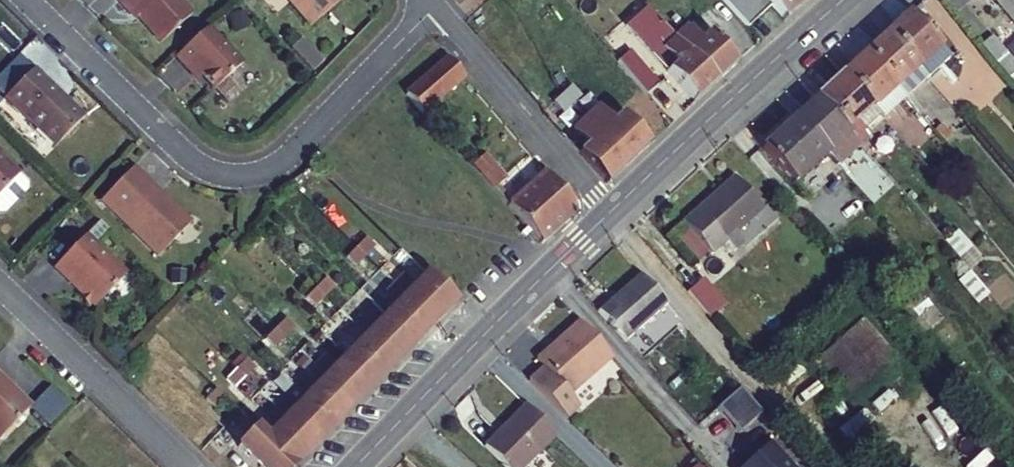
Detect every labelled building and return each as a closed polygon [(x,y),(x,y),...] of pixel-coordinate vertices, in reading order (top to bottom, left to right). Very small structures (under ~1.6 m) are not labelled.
[(126,20),(129,17),(156,48),(188,19),(174,5),(179,0),(108,0),(126,20)] [(304,29),(337,0),(279,0),(304,29)] [(741,30),(763,10),(776,25),(798,5),(794,0),(714,0),(741,30)] [(913,65),(935,46),(905,12),(883,32),(913,65)] [(669,39),(658,27),(636,46),(689,105),(710,86),(669,39)] [(669,39),(710,86),(732,67),(704,35),(695,43),(682,28),(669,39)] [(237,68),(204,31),(171,60),(182,73),(186,69),(197,80),(209,94),(237,68)] [(861,51),(891,85),(913,65),(883,32),(861,51)] [(982,46),(1005,75),(1013,68),(1013,44),(1003,53),(992,38),(982,46)] [(946,58),(935,46),(913,65),(925,78),(946,58)] [(890,107),(880,95),(891,85),(861,51),(838,72),(868,105),(879,117),(890,107)] [(652,88),(625,55),(612,66),(640,99),(652,88)] [(463,83),(447,64),(407,99),(423,118),(463,83)] [(925,78),(913,65),(891,85),(902,96),(903,97),(925,78)] [(27,69),(0,97),(0,99),(49,147),(77,118),(27,69)] [(186,69),(182,73),(192,84),(197,80),(186,69)] [(813,95),(843,127),(868,105),(838,72),(813,95)] [(902,96),(891,85),(880,95),(890,107),(902,96)] [(565,91),(556,98),(566,109),(574,101),(565,91)] [(834,162),(857,142),(843,127),(813,95),(791,115),(823,150),(834,162)] [(566,109),(556,98),(548,106),(557,116),(566,109)] [(588,125),(629,170),(650,151),(622,120),(613,128),(600,113),(588,125)] [(769,135),(800,170),(823,150),(791,115),(769,135)] [(607,190),(629,170),(588,125),(575,136),(588,151),(580,159),(607,190)] [(759,144),(790,179),(800,170),(769,135),(759,144)] [(496,184),(468,153),(456,163),(485,194),(496,184)] [(2,213),(25,189),(25,182),(0,157),(0,213),(2,213)] [(94,202),(152,257),(184,225),(146,189),(148,187),(127,167),(94,202)] [(726,244),(763,213),(734,179),(673,230),(702,264),(717,252),(725,260),(734,253),(726,244)] [(565,222),(567,213),(540,180),(501,213),(520,233),(535,250),(565,222)] [(121,275),(81,234),(51,264),(77,291),(74,293),(86,305),(89,302),(91,305),(121,275)] [(362,242),(353,251),(363,260),(371,251),(362,242)] [(353,251),(344,260),(354,270),(363,260),(353,251)] [(659,308),(633,277),(613,293),(620,301),(639,325),(659,308)] [(449,307),(422,281),(413,290),(401,278),(391,288),(430,326),(449,307)] [(324,281),(315,290),(325,300),(334,290),(324,281)] [(724,308),(701,281),(686,294),(709,321),(724,308)] [(430,326),(391,288),(382,298),(394,310),(383,321),(410,347),(430,326)] [(315,290),(306,300),(316,309),(325,300),(315,290)] [(620,301),(613,293),(595,308),(602,316),(620,301)] [(602,316),(622,339),(639,325),(620,301),(602,316)] [(602,316),(595,308),(590,312),(616,344),(622,339),(602,316)] [(410,347),(383,321),(375,329),(363,317),(354,327),(393,365),(410,347)] [(859,320),(816,360),(850,396),(893,356),(859,320)] [(285,322),(276,332),(285,341),(294,331),(285,322)] [(603,361),(571,325),(527,362),(559,399),(603,361)] [(393,365),(354,327),(344,337),(346,339),(336,349),(346,359),(373,385),(393,365)] [(276,332),(267,341),(277,350),(285,341),(276,332)] [(373,385),(346,359),(336,370),(324,359),(314,368),(353,406),(373,385)] [(247,361),(238,371),(248,379),(257,370),(247,361)] [(353,406),(314,368),(305,378),(317,390),(307,400),(334,426),(353,406)] [(238,371),(229,380),(239,389),(248,379),(238,371)] [(0,376),(0,442),(31,410),(8,389),(11,387),(0,376)] [(307,400),(297,390),(288,399),(286,397),(277,407),(316,445),(334,426),(307,400)] [(218,392),(209,401),(219,410),(227,401),(218,392)] [(742,393),(720,413),(742,439),(764,419),(742,393)] [(295,466),(316,445),(277,407),(267,417),(269,419),(258,430),(295,466)] [(516,409),(475,450),(482,457),(493,466),(519,466),(546,440),(516,409)] [(248,441),(241,449),(259,466),(294,466),(295,466),(258,430),(247,420),(237,431),(248,441)] [(750,466),(784,466),(770,450),(750,466)]
